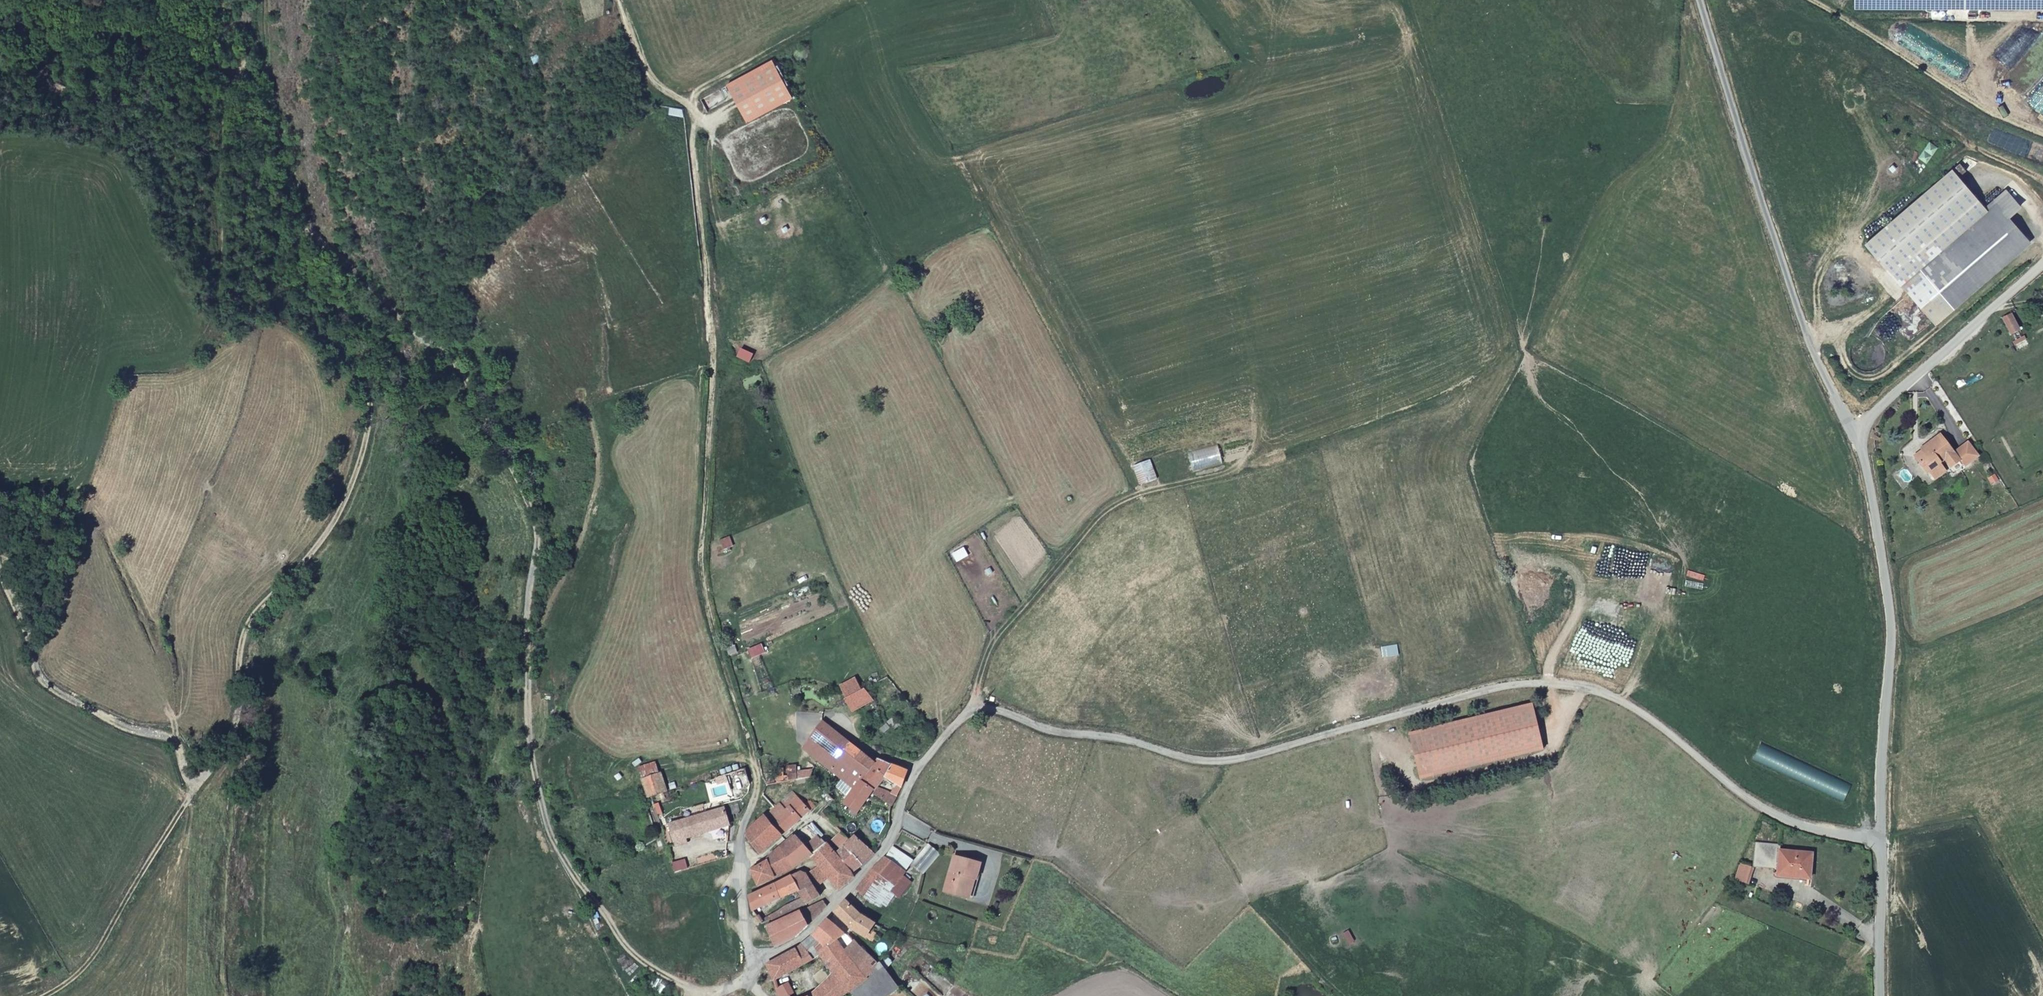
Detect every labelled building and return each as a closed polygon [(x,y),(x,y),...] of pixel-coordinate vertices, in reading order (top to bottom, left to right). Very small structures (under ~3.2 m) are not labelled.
[(1853,11),(2042,10),(2042,0),(1853,0),(1853,11)] [(775,61),(729,85),(749,122),(795,98),(775,61)] [(686,108),(670,107),(670,115),(685,117),(686,108)] [(2025,237),(2007,216),(1995,203),(1984,214),(1979,209),(1981,207),(1948,169),(1862,243),(1930,322),(2025,237)] [(1995,203),(2007,216),(2018,207),(2002,189),(1981,207),(1979,209),(1984,214),(1995,203)] [(738,347),(735,355),(751,362),(754,354),(738,347)] [(1952,449),(1937,431),(1924,442),(1926,444),(1913,454),(1926,471),(1928,469),(1939,461),(1942,458),(1944,457),(1950,465),(1958,458),(1952,449)] [(1965,438),(1952,449),(1962,463),(1976,452),(1965,438)] [(1151,460),(1133,466),(1140,485),(1158,478),(1151,460)] [(1934,477),(1945,469),(1939,461),(1928,469),(1934,477)] [(731,536),(719,540),(725,551),(736,548),(731,536)] [(765,643),(747,650),(751,661),(769,655),(765,643)] [(874,700),(866,688),(847,698),(854,711),(874,700)] [(1533,703),(1411,732),(1422,778),(1544,749),(1533,703)] [(896,717),(889,722),(895,728),(901,724),(896,717)] [(848,741),(823,721),(812,736),(825,746),(817,756),(844,778),(856,788),(863,779),(865,775),(855,766),(839,753),(848,741)] [(908,771),(882,760),(877,758),(874,758),(870,760),(848,741),(839,753),(855,766),(865,775),(863,779),(875,789),(874,792),(891,804),(894,806),(904,784),(908,771)] [(1750,761),(1846,803),(1855,786),(1759,743),(1750,761)] [(659,775),(655,762),(639,768),(643,780),(659,775)] [(813,767),(804,770),(796,772),(798,777),(811,775),(813,767)] [(659,775),(643,780),(649,798),(651,798),(668,793),(662,774),(659,775)] [(863,779),(856,788),(845,802),(859,812),(874,792),(875,789),(863,779)] [(776,809),(773,806),(771,809),(773,812),(767,817),(782,835),(814,805),(809,799),(804,805),(793,793),(776,809)] [(737,804),(730,807),(732,815),(740,812),(737,804)] [(686,839),(729,826),(724,808),(681,822),(680,820),(666,825),(673,848),(688,843),(686,839)] [(762,853),(782,835),(767,817),(766,816),(748,832),(748,836),(762,853)] [(811,854),(826,843),(815,832),(819,828),(813,822),(796,837),(811,854)] [(833,843),(843,832),(835,824),(824,836),(833,843)] [(853,840),(843,832),(833,843),(837,847),(841,851),(853,840)] [(796,867),(811,854),(796,837),(794,835),(782,847),(796,867)] [(867,861),(874,853),(857,835),(853,840),(841,851),(837,847),(832,851),(826,843),(811,854),(820,865),(828,875),(840,890),(854,878),(852,874),(861,866),(867,861)] [(1756,841),(1754,866),(1779,867),(1779,873),(1801,874),(1800,877),(1811,876),(1812,852),(1781,850),(1780,843),(1756,841)] [(914,861),(913,862),(925,873),(941,853),(929,844),(914,861)] [(785,872),(796,867),(782,847),(770,860),(773,868),(781,866),(785,872)] [(858,889),(869,898),(880,883),(890,890),(903,875),(913,862),(914,861),(895,847),(887,858),(884,857),(858,889)] [(982,862),(954,856),(947,891),(971,896),(975,876),(979,877),(982,862)] [(672,862),(675,872),(687,869),(684,859),(672,862)] [(759,884),(785,872),(781,866),(773,868),(770,860),(755,865),(756,868),(752,870),(759,884)] [(1751,867),(1742,863),(1736,877),(1745,881),(1751,867)] [(820,865),(811,873),(818,885),(828,875),(820,865)] [(807,874),(799,872),(790,876),(798,889),(803,897),(807,903),(820,896),(807,874)] [(890,890),(896,893),(900,897),(912,881),(903,875),(890,890)] [(790,876),(775,883),(782,897),(798,889),(790,876)] [(755,909),(782,897),(775,883),(750,896),(755,909)] [(880,883),(869,898),(879,906),(883,902),(887,906),(896,893),(890,890),(880,883)] [(800,907),(807,903),(803,897),(780,909),(783,914),(800,907)] [(824,900),(766,927),(776,945),(799,934),(828,907),(824,900)] [(867,937),(875,923),(860,915),(846,901),(841,905),(835,912),(852,927),(867,937)] [(772,919),(783,914),(780,909),(770,915),(772,919)] [(877,967),(869,958),(848,935),(830,919),(816,937),(828,950),(838,941),(869,978),(877,967)] [(852,990),(869,978),(838,941),(828,950),(816,937),(768,964),(774,979),(822,954),(829,962),(832,966),(839,974),(843,980),(836,987),(841,995),(844,995),(852,990)] [(900,988),(881,962),(877,967),(869,978),(852,990),(856,995),(889,995),(900,988)] [(836,987),(843,980),(839,974),(812,995),(841,995),(836,987)] [(788,995),(783,985),(776,988),(779,995),(786,995),(788,995)]
